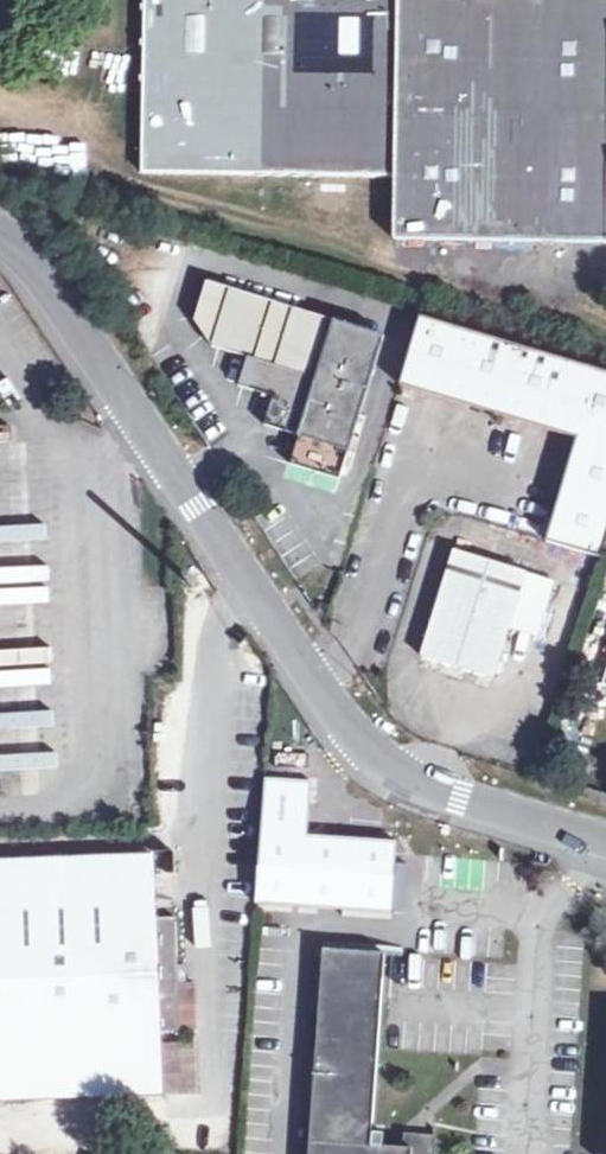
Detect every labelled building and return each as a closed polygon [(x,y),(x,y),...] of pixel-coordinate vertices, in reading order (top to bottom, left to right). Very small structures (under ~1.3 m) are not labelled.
[(140,169),(393,173),(391,234),(605,237),(605,0),(145,0),(140,169)] [(247,355),(239,384),(274,395),(266,424),(301,435),(292,464),(341,479),(384,336),(206,281),(196,319),(213,345),(247,355)] [(402,386),(579,439),(548,542),(605,561),(605,557),(605,373),(422,318),(402,386)] [(457,549),(423,656),(494,679),(529,572),(457,549)] [(605,688),(605,686),(605,649),(595,685),(605,688)] [(313,781),(267,778),(258,904),(394,913),(399,842),(309,836),(313,781)] [(184,923),(165,923),(163,860),(0,865),(0,1107),(172,1101),(169,1037),(188,1036),(184,923)] [(435,1150),(373,1146),(387,954),(325,949),(311,1153),(435,1153),(435,1150)]
